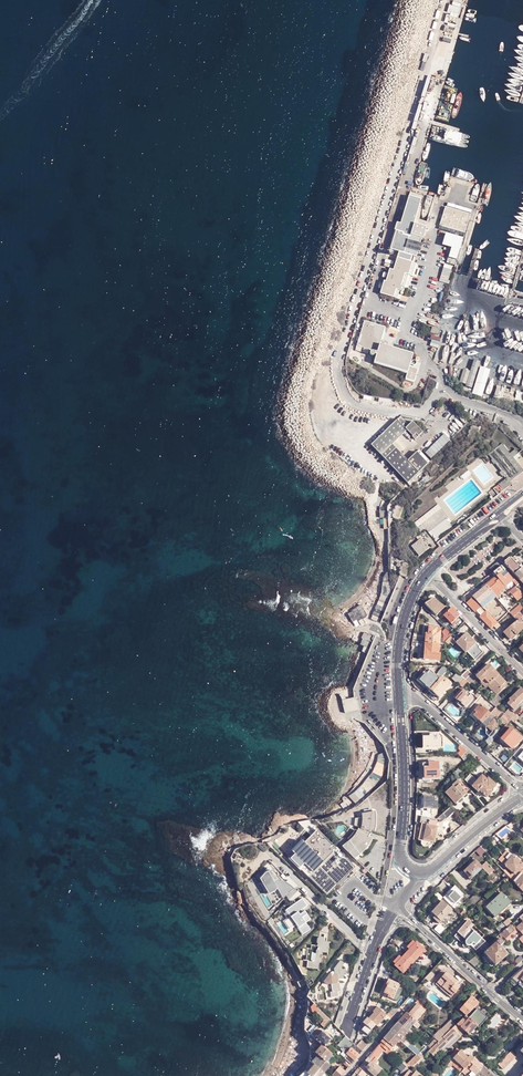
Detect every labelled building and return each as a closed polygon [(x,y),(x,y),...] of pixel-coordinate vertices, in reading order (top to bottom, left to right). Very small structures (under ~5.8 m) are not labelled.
[(460,12),(461,5),(449,3),(448,10),(460,12)] [(446,21),(445,27),(455,29),(456,23),(446,21)] [(443,50),(437,48),(433,63),(438,65),(443,50)] [(406,222),(405,226),(403,233),(403,235),(410,237),(410,235),(413,224),(420,200),(422,195),(410,192),(409,196),(408,197),(404,210),(401,220),(406,222)] [(408,197),(404,196),(400,209),(404,210),(408,197)] [(439,225),(464,233),(470,214),(471,210),(455,205),(453,210),(445,207),(439,225)] [(403,233),(405,226),(400,224),(396,223),(394,231),(396,231),(403,233)] [(426,228),(413,224),(410,235),(421,239),(422,239),(426,228)] [(463,236),(464,233),(439,225),(438,228),(463,236)] [(398,252),(397,258),(414,263),(415,257),(416,257),(418,252),(420,252),(421,245),(419,244),(421,239),(410,235),(410,237),(403,235),(403,233),(396,231),(390,250),(398,252)] [(403,287),(406,288),(410,275),(412,276),(414,276),(417,264),(414,263),(397,258),(393,270),(389,270),(385,282),(384,281),(380,293),(393,298),(395,289),(399,290),(401,291),(402,291),(403,291),(403,290),(404,289),(404,288),(403,288),(403,287)] [(381,340),(385,328),(386,327),(365,321),(358,346),(378,352),(380,345),(381,340)] [(438,335),(440,329),(437,329),(431,327),(429,332),(438,335)] [(432,339),(431,346),(438,348),(440,341),(432,339)] [(380,345),(378,352),(374,363),(407,373),(409,366),(413,354),(380,345)] [(409,366),(407,373),(405,378),(414,381),(418,369),(409,366)] [(483,397),(491,369),(480,366),(472,394),(483,397)] [(494,398),(511,402),(513,396),(515,389),(511,388),(510,391),(496,387),(494,398)] [(522,402),(522,393),(517,391),(514,400),(522,402)] [(522,412),(522,406),(513,403),(512,408),(522,412)] [(408,461),(392,445),(407,431),(413,436),(412,437),(415,440),(423,433),(412,422),(408,426),(401,417),(397,420),(371,444),(398,473),(408,483),(428,464),(417,452),(408,461)] [(476,441),(481,428),(480,428),(479,428),(478,428),(474,427),(472,426),(471,427),(470,428),(470,430),(471,431),(469,431),(469,432),(469,434),(470,434),(469,435),(468,436),(468,437),(469,438),(476,441)] [(518,454),(515,450),(510,454),(502,444),(488,455),(507,479),(510,482),(522,472),(522,470),(516,462),(513,458),(518,454)] [(431,466),(431,467),(432,468),(431,469),(430,470),(430,471),(431,472),(430,472),(429,473),(429,474),(430,475),(435,477),(440,466),(438,466),(434,465),(433,464),(432,465),(431,466)] [(510,482),(507,479),(499,485),(504,491),(512,484),(510,482)] [(401,519),(404,508),(397,505),(396,506),(394,506),(394,508),(394,509),(393,510),(392,512),(392,513),(393,514),(391,515),(391,516),(393,519),(398,520),(398,521),(400,521),(401,519)] [(422,540),(412,548),(420,557),(430,550),(422,540)] [(520,580),(522,578),(522,568),(522,567),(520,569),(516,564),(511,559),(504,564),(520,580)] [(407,580),(412,565),(405,563),(404,563),(403,563),(402,563),(402,564),(402,566),(402,567),(400,567),(399,569),(400,570),(400,571),(399,572),(398,573),(400,576),(405,577),(406,579),(407,580)] [(493,572),(502,566),(499,563),(495,566),(491,569),(493,572)] [(505,587),(514,580),(502,566),(493,572),(497,576),(503,585),(505,587)] [(486,585),(492,593),(503,585),(497,576),(491,581),(486,585)] [(506,588),(510,593),(516,587),(518,585),(514,580),(505,587),(506,588)] [(479,591),(472,596),(483,608),(496,597),(492,593),(486,585),(479,591)] [(504,590),(506,588),(505,587),(503,585),(492,593),(496,597),(504,590)] [(380,596),(391,600),(391,599),(390,593),(390,586),(382,587),(381,594),(380,596)] [(517,601),(522,596),(522,595),(516,587),(510,593),(511,593),(517,601)] [(485,612),(472,598),(467,603),(475,612),(477,611),(481,616),(480,617),(491,629),(498,623),(486,611),(485,612)] [(433,599),(424,604),(432,611),(430,613),(438,622),(441,619),(444,616),(445,615),(441,611),(445,607),(438,603),(433,599)] [(375,609),(385,613),(387,610),(376,605),(375,609)] [(355,609),(362,619),(367,617),(360,606),(355,609)] [(522,616),(522,615),(519,612),(522,609),(522,608),(522,607),(512,616),(515,619),(517,621),(517,622),(520,619),(522,616)] [(452,608),(445,615),(444,616),(453,626),(458,621),(456,619),(459,616),(460,616),(452,608)] [(350,612),(351,613),(356,621),(357,623),(362,619),(355,609),(350,612)] [(347,616),(352,624),(356,621),(351,613),(347,616)] [(503,632),(510,639),(513,636),(514,637),(522,629),(522,624),(522,623),(520,619),(517,622),(517,621),(513,625),(510,627),(509,628),(505,631),(503,632)] [(426,634),(425,643),(440,644),(441,631),(437,631),(437,628),(429,627),(428,634),(426,634)] [(452,635),(447,629),(443,633),(443,644),(445,644),(445,642),(452,635)] [(466,652),(475,643),(466,633),(464,635),(461,632),(453,640),(465,653),(466,652)] [(365,640),(373,643),(375,638),(368,635),(365,640)] [(364,647),(370,650),(373,643),(365,640),(363,639),(363,640),(361,646),(364,647)] [(440,644),(425,643),(425,646),(424,659),(440,661),(441,654),(439,654),(440,644)] [(480,647),(475,643),(466,652),(475,660),(483,653),(479,648),(480,647)] [(365,654),(368,655),(370,650),(364,647),(362,652),(365,654)] [(363,667),(366,660),(363,659),(360,658),(357,665),(360,666),(363,667)] [(489,664),(476,677),(483,684),(486,688),(490,685),(498,694),(505,687),(503,685),(506,682),(499,675),(489,664)] [(446,672),(448,671),(443,667),(435,675),(440,679),(442,678),(446,672)] [(417,679),(430,690),(440,679),(435,675),(428,669),(426,670),(417,679)] [(466,680),(471,674),(467,670),(461,676),(464,679),(466,680)] [(461,676),(458,673),(452,679),(459,685),(464,679),(461,676)] [(476,679),(471,674),(466,680),(471,685),(476,679)] [(445,680),(442,678),(440,679),(430,690),(435,695),(440,699),(452,684),(450,682),(447,680),(446,679),(445,680)] [(464,706),(471,697),(462,688),(459,692),(460,693),(455,699),(464,706)] [(514,694),(521,702),(522,700),(522,696),(522,695),(522,693),(522,692),(520,689),(514,694)] [(482,694),(477,690),(471,697),(476,701),(482,694)] [(346,699),(342,694),(339,695),(341,699),(345,713),(360,710),(358,700),(355,697),(346,699)] [(495,706),(501,699),(496,694),(494,696),(495,697),(490,702),(495,706)] [(521,702),(514,694),(513,694),(514,695),(509,700),(510,701),(507,704),(514,710),(516,708),(517,707),(516,706),(518,705),(519,704),(521,702)] [(489,715),(490,714),(480,704),(474,711),(476,713),(473,716),(482,723),(489,715)] [(502,712),(496,707),(492,712),(498,717),(502,712)] [(515,723),(520,718),(514,713),(509,719),(511,720),(515,723)] [(509,719),(505,714),(500,720),(506,725),(511,720),(509,719)] [(489,715),(482,723),(486,727),(487,727),(492,732),(499,724),(493,718),(489,715)] [(501,739),(512,749),(516,744),(516,745),(522,738),(511,727),(501,739)] [(424,748),(438,748),(438,734),(432,734),(432,737),(429,737),(424,736),(424,748)] [(511,758),(514,762),(516,760),(522,765),(522,744),(511,758)] [(465,761),(471,754),(463,747),(457,754),(465,761)] [(386,766),(386,752),(379,755),(377,761),(386,766)] [(522,770),(522,769),(522,765),(516,760),(514,762),(518,766),(522,770)] [(386,766),(377,761),(375,766),(384,771),(386,766)] [(442,778),(442,775),(441,775),(441,778),(440,778),(424,778),(424,763),(439,762),(439,761),(422,762),(423,780),(430,780),(430,781),(434,781),(434,780),(442,779),(442,778)] [(441,775),(442,775),(444,775),(444,767),(439,767),(439,762),(424,763),(424,778),(440,778),(440,775),(441,775)] [(384,771),(375,766),(373,772),(381,777),(384,771)] [(378,781),(381,777),(373,772),(370,776),(378,781)] [(487,798),(492,792),(491,791),(496,786),(488,778),(487,780),(482,776),(475,783),(474,782),(476,780),(470,775),(465,780),(478,792),(479,791),(487,798)] [(374,787),(378,781),(370,776),(366,781),(374,787)] [(466,793),(470,789),(461,779),(457,783),(459,785),(455,788),(453,786),(446,792),(454,801),(458,798),(460,800),(467,794),(466,793)] [(370,793),(374,787),(366,781),(363,786),(370,793)] [(366,797),(370,793),(363,786),(359,789),(366,797)] [(361,800),(366,797),(359,789),(354,793),(361,800)] [(356,803),(361,800),(354,793),(349,796),(356,803)] [(350,806),(356,803),(349,796),(344,799),(350,806)] [(424,796),(424,808),(431,808),(431,810),(438,810),(438,801),(435,801),(435,797),(424,796)] [(447,819),(455,812),(451,807),(443,814),(445,817),(447,819)] [(354,826),(359,827),(368,830),(372,831),(373,828),(373,824),(373,821),(373,819),(373,815),(373,812),(371,812),(362,813),(362,819),(355,819),(354,826)] [(436,827),(437,819),(427,817),(416,815),(416,822),(422,824),(419,840),(422,841),(422,840),(423,841),(424,840),(427,825),(436,827)] [(422,840),(422,841),(422,843),(422,844),(423,845),(424,846),(425,846),(427,845),(428,845),(429,843),(432,844),(433,842),(435,842),(438,827),(437,827),(436,827),(427,825),(424,840),(423,841),(422,840)] [(314,873),(295,855),(291,859),(309,878),(328,896),(352,871),(355,868),(356,867),(318,830),(306,843),(325,861),(314,873)] [(342,846),(355,859),(358,857),(362,853),(367,848),(371,843),(373,839),(366,835),(358,831),(357,831),(356,833),(354,835),(354,837),(350,840),(347,842),(345,844),(342,846)] [(232,838),(237,848),(242,845),(238,835),(232,838)] [(232,850),(237,848),(232,838),(227,840),(232,850)] [(338,842),(342,846),(345,844),(347,842),(343,838),(338,842)] [(306,844),(300,839),(290,849),(296,854),(306,844)] [(306,843),(295,855),(314,873),(325,861),(306,843)] [(522,866),(522,865),(513,856),(507,850),(503,854),(507,858),(506,859),(502,855),(498,859),(504,865),(515,874),(522,866)] [(483,868),(482,866),(476,860),(475,861),(471,864),(470,866),(464,871),(469,876),(471,874),(473,877),(483,869),(483,868)] [(486,862),(482,866),(483,868),(483,869),(489,875),(494,870),(486,862)] [(522,870),(522,866),(515,874),(513,877),(511,876),(510,878),(513,881),(521,872),(522,870)] [(260,878),(270,895),(275,891),(276,889),(284,899),(287,896),(295,888),(297,887),(290,880),(283,883),(274,870),(272,871),(268,868),(260,878)] [(521,872),(513,881),(519,888),(522,891),(522,874),(521,872)] [(452,888),(443,898),(452,907),(464,894),(456,886),(453,889),(452,888)] [(295,888),(287,896),(289,900),(298,891),(295,888)] [(494,900),(491,903),(493,905),(488,909),(492,914),(495,918),(501,912),(500,912),(503,909),(503,910),(507,907),(510,903),(501,893),(494,900)] [(481,900),(476,894),(470,900),(475,905),(481,900)] [(302,899),(287,910),(292,917),(286,922),(290,928),(296,924),(304,935),(311,930),(306,923),(311,919),(305,912),(302,914),(300,911),(307,906),(302,899)] [(439,918),(442,921),(452,909),(443,901),(438,906),(436,905),(436,906),(437,907),(432,912),(434,914),(439,918)] [(475,942),(480,937),(471,929),(474,925),(468,920),(458,932),(455,935),(464,943),(463,943),(463,944),(462,945),(463,947),(465,948),(467,948),(469,947),(471,944),(474,941),(475,942)] [(496,928),(501,934),(508,927),(503,921),(496,928)] [(501,934),(498,937),(499,938),(500,937),(502,938),(503,937),(505,939),(517,929),(516,928),(512,924),(508,927),(501,934)] [(508,942),(519,931),(517,929),(505,939),(508,942)] [(319,969),(320,962),(322,963),(323,958),(322,957),(323,952),(328,953),(330,943),(325,942),(326,937),(320,936),(319,939),(318,939),(318,942),(318,943),(318,946),(312,945),(311,949),(308,948),(306,960),(308,961),(307,967),(319,969)] [(508,955),(501,946),(504,943),(500,939),(484,953),(485,954),(494,965),(495,966),(508,955)] [(407,947),(409,950),(415,943),(413,941),(407,947)] [(409,950),(405,954),(414,962),(419,956),(420,955),(422,953),(425,950),(416,942),(415,943),(409,950)] [(414,962),(405,954),(401,958),(396,964),(395,965),(403,973),(406,970),(408,968),(414,962)] [(522,960),(522,959),(520,956),(515,961),(518,964),(522,960)] [(468,962),(474,967),(479,962),(475,957),(468,962)] [(336,979),(339,979),(344,978),(344,974),(346,973),(346,968),(342,969),(342,967),(345,963),(341,960),(334,968),(335,974),(334,975),(330,973),(324,982),(327,984),(332,984),(333,992),(326,993),(327,1000),(337,999),(338,996),(338,994),(340,991),(339,983),(337,983),(336,979)] [(513,978),(518,984),(521,986),(522,985),(522,970),(513,978)] [(442,988),(452,997),(460,988),(455,985),(457,983),(456,982),(447,974),(446,973),(442,977),(441,978),(437,984),(435,986),(440,990),(442,988)] [(448,973),(447,974),(456,982),(457,981),(448,973)] [(300,988),(307,985),(304,980),(298,984),(300,988)] [(399,984),(390,980),(384,992),(389,995),(388,997),(393,999),(399,987),(398,987),(399,984)] [(451,999),(452,997),(442,988),(440,990),(451,999)] [(460,1010),(466,1016),(479,1003),(472,997),(460,1010)] [(416,1002),(406,1013),(416,1021),(425,1011),(416,1002)] [(384,1018),(386,1015),(377,1006),(376,1007),(377,1007),(374,1012),(375,1012),(372,1015),(371,1014),(370,1014),(372,1016),(369,1019),(377,1026),(384,1018)] [(314,1010),(315,1011),(323,1019),(320,1024),(324,1027),(330,1020),(317,1007),(314,1010)] [(399,1008),(395,1007),(390,1012),(394,1015),(396,1013),(399,1008)] [(462,1019),(457,1024),(463,1029),(465,1032),(469,1035),(477,1026),(479,1028),(487,1018),(484,1015),(480,1011),(477,1009),(469,1018),(466,1016),(462,1019)] [(416,1021),(406,1013),(399,1021),(409,1029),(413,1025),(416,1021)] [(305,1017),(304,1030),(307,1032),(314,1038),(321,1031),(313,1024),(305,1017)] [(439,1031),(433,1036),(436,1038),(439,1042),(444,1036),(456,1025),(451,1020),(439,1031)] [(409,1029),(399,1021),(397,1024),(406,1032),(409,1029)] [(406,1032),(397,1024),(390,1032),(399,1040),(406,1032)] [(456,1025),(444,1036),(439,1042),(432,1049),(429,1051),(429,1052),(434,1057),(441,1050),(444,1053),(460,1038),(457,1035),(463,1029),(457,1024),(456,1025)] [(465,1032),(463,1029),(457,1035),(460,1038),(465,1032)] [(315,1052),(317,1054),(322,1058),(326,1062),(333,1054),(325,1047),(322,1045),(314,1038),(307,1032),(304,1030),(311,1049),(315,1052)] [(321,1031),(314,1038),(322,1045),(325,1047),(331,1040),(332,1039),(321,1031)] [(390,1032),(381,1042),(382,1042),(391,1050),(398,1042),(399,1040),(390,1032)] [(410,1036),(406,1032),(399,1040),(403,1043),(410,1036)] [(345,1058),(352,1064),(362,1052),(354,1045),(346,1036),(338,1045),(341,1048),(341,1049),(343,1051),(340,1054),(343,1057),(346,1054),(346,1053),(348,1055),(345,1058)] [(439,1042),(436,1038),(429,1046),(432,1049),(439,1042)] [(391,1050),(382,1042),(370,1058),(372,1061),(373,1059),(374,1060),(383,1050),(389,1055),(392,1051),(391,1050)] [(410,1043),(407,1047),(417,1055),(419,1054),(416,1051),(418,1049),(410,1043)] [(429,1052),(429,1051),(425,1048),(420,1053),(424,1056),(429,1052)] [(455,1057),(460,1051),(457,1048),(452,1054),(448,1059),(451,1061),(453,1059),(455,1057)] [(474,1058),(470,1055),(468,1058),(460,1051),(455,1057),(453,1059),(456,1061),(453,1064),(462,1072),(464,1070),(465,1069),(466,1067),(474,1058)] [(511,1051),(498,1064),(503,1070),(516,1056),(511,1051)] [(310,1057),(310,1061),(311,1062),(313,1063),(315,1065),(322,1058),(317,1054),(314,1059),(310,1057)] [(322,1058),(315,1065),(324,1073),(330,1065),(326,1062),(322,1058)] [(370,1058),(364,1066),(366,1068),(370,1063),(372,1061),(370,1058)] [(419,1061),(416,1058),(408,1065),(409,1066),(411,1067),(412,1068),(419,1061)] [(474,1058),(466,1067),(465,1069),(464,1070),(462,1072),(466,1075),(475,1075),(476,1075),(483,1067),(474,1058)] [(456,1061),(453,1059),(451,1061),(448,1065),(450,1067),(453,1064),(456,1061)] [(310,1061),(305,1072),(306,1072),(313,1063),(311,1062),(310,1061)] [(409,1066),(408,1065),(404,1061),(398,1068),(404,1073),(409,1066)] [(306,1072),(307,1074),(310,1075),(311,1075),(323,1075),(325,1074),(324,1073),(315,1065),(313,1063),(306,1072)] [(366,1068),(375,1075),(376,1075),(381,1070),(375,1064),(373,1066),(370,1063),(366,1068)] [(340,1066),(336,1070),(342,1075),(345,1072),(346,1071),(340,1066)] [(412,1068),(411,1067),(410,1069),(414,1074),(417,1075),(422,1075),(412,1068)] [(483,1067),(476,1075),(477,1075),(487,1075),(490,1073),(483,1067)] [(352,1075),(357,1075),(362,1070),(360,1068),(352,1075)]
